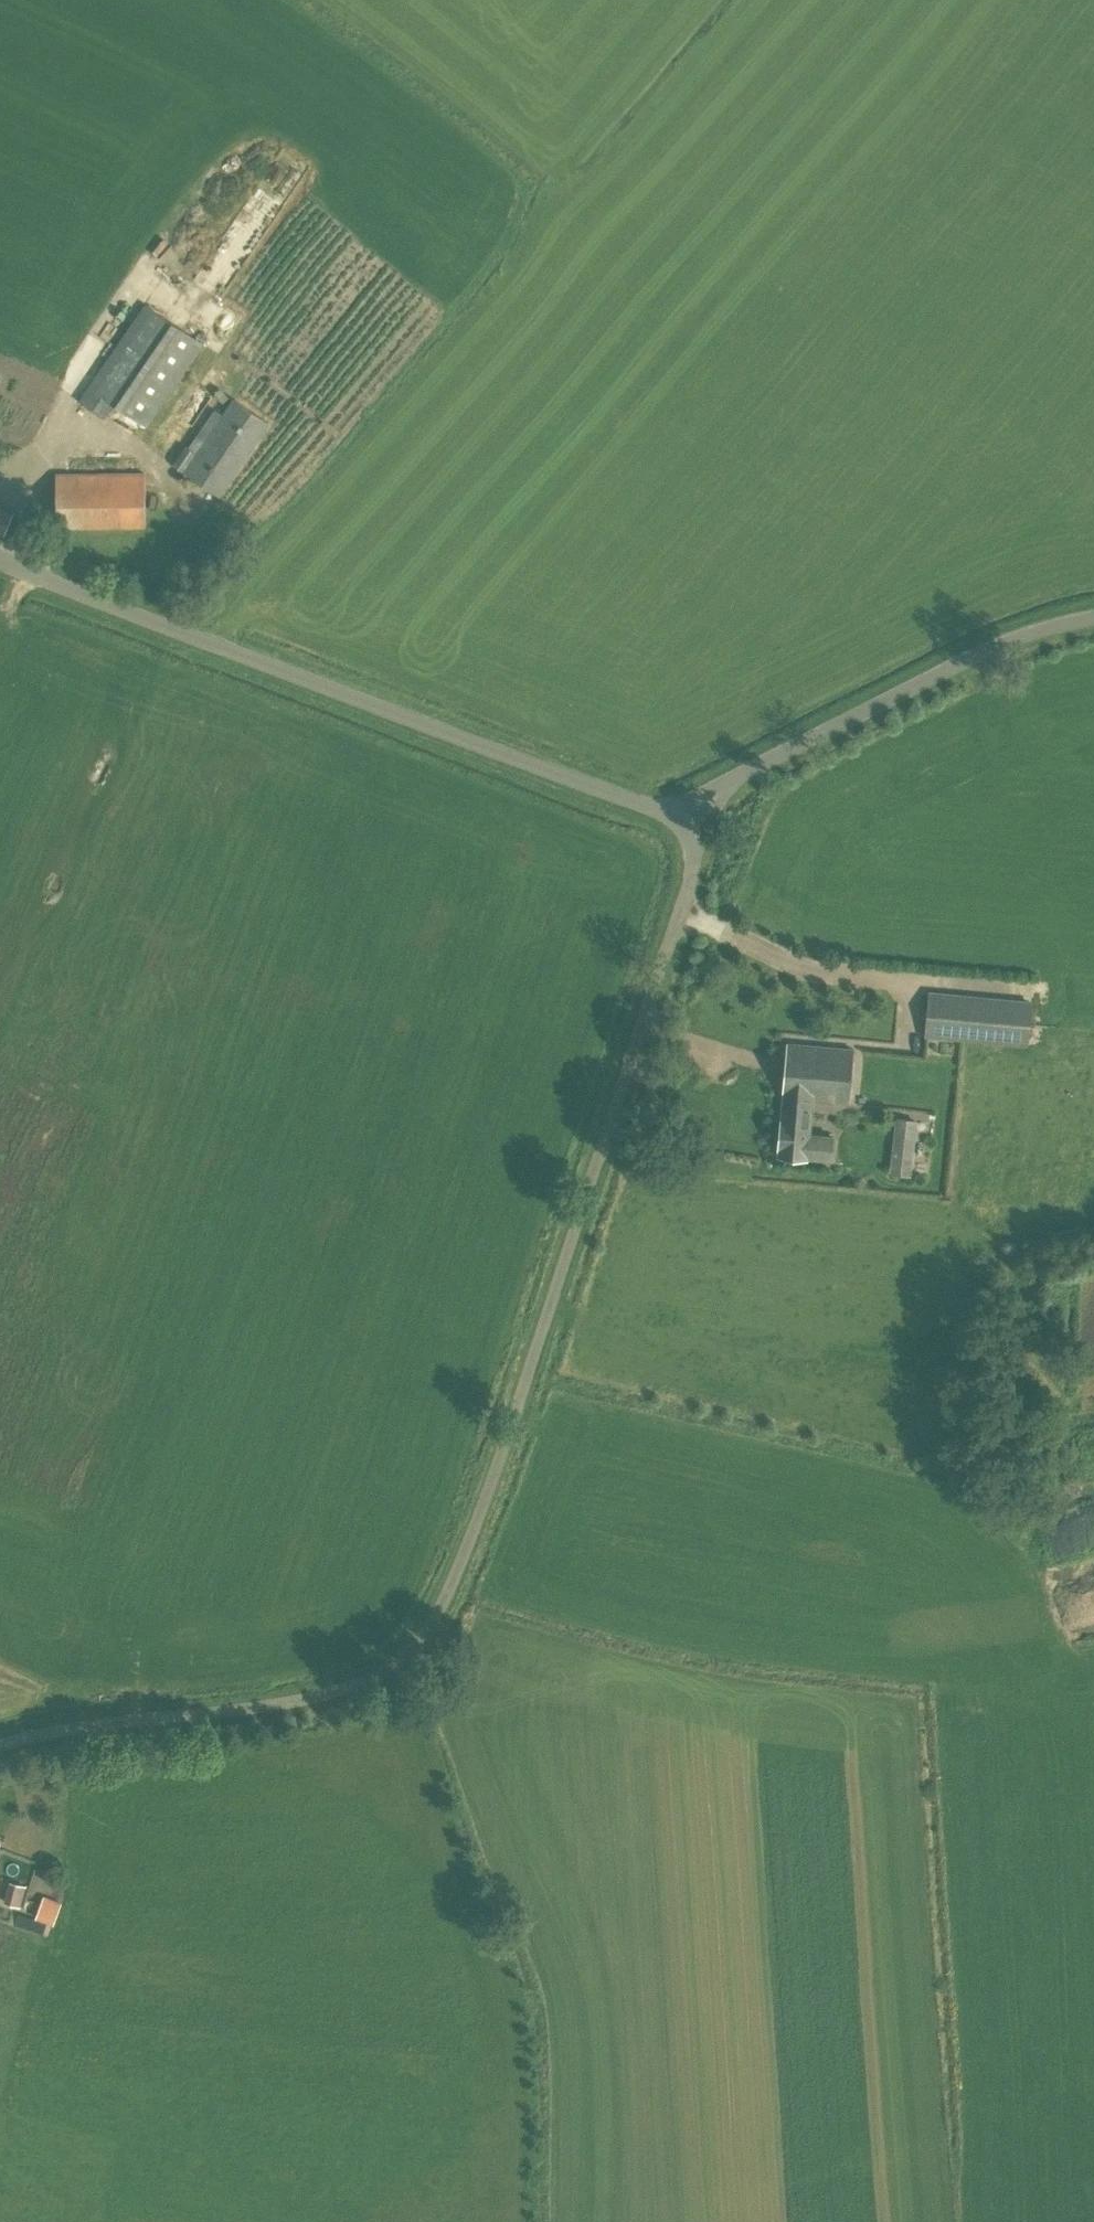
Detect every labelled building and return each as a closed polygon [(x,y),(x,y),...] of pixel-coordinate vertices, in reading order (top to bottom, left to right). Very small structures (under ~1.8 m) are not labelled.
[(147,427),(204,343),(145,303),(79,400),(105,418),(115,404),(147,427)] [(197,385),(176,414),(192,425),(212,396),(197,385)] [(271,423),(233,397),(222,413),(214,408),(188,446),(185,445),(172,464),(183,471),(220,496),(271,423)] [(58,528),(146,527),(144,472),(56,473),(58,528)] [(192,605),(195,598),(188,596),(186,603),(192,605)] [(932,992),(927,1036),(1028,1046),(1032,1001),(932,992)] [(831,1159),(833,1135),(810,1133),(813,1099),(848,1102),(852,1049),(788,1043),(783,1092),(778,1155),(807,1158),(807,1157),(831,1159)] [(928,1176),(931,1146),(933,1128),(916,1126),(917,1119),(896,1117),(889,1173),(911,1176),(911,1174),(928,1176)] [(42,1897),(36,1914),(54,1921),(61,1904),(42,1897)]
